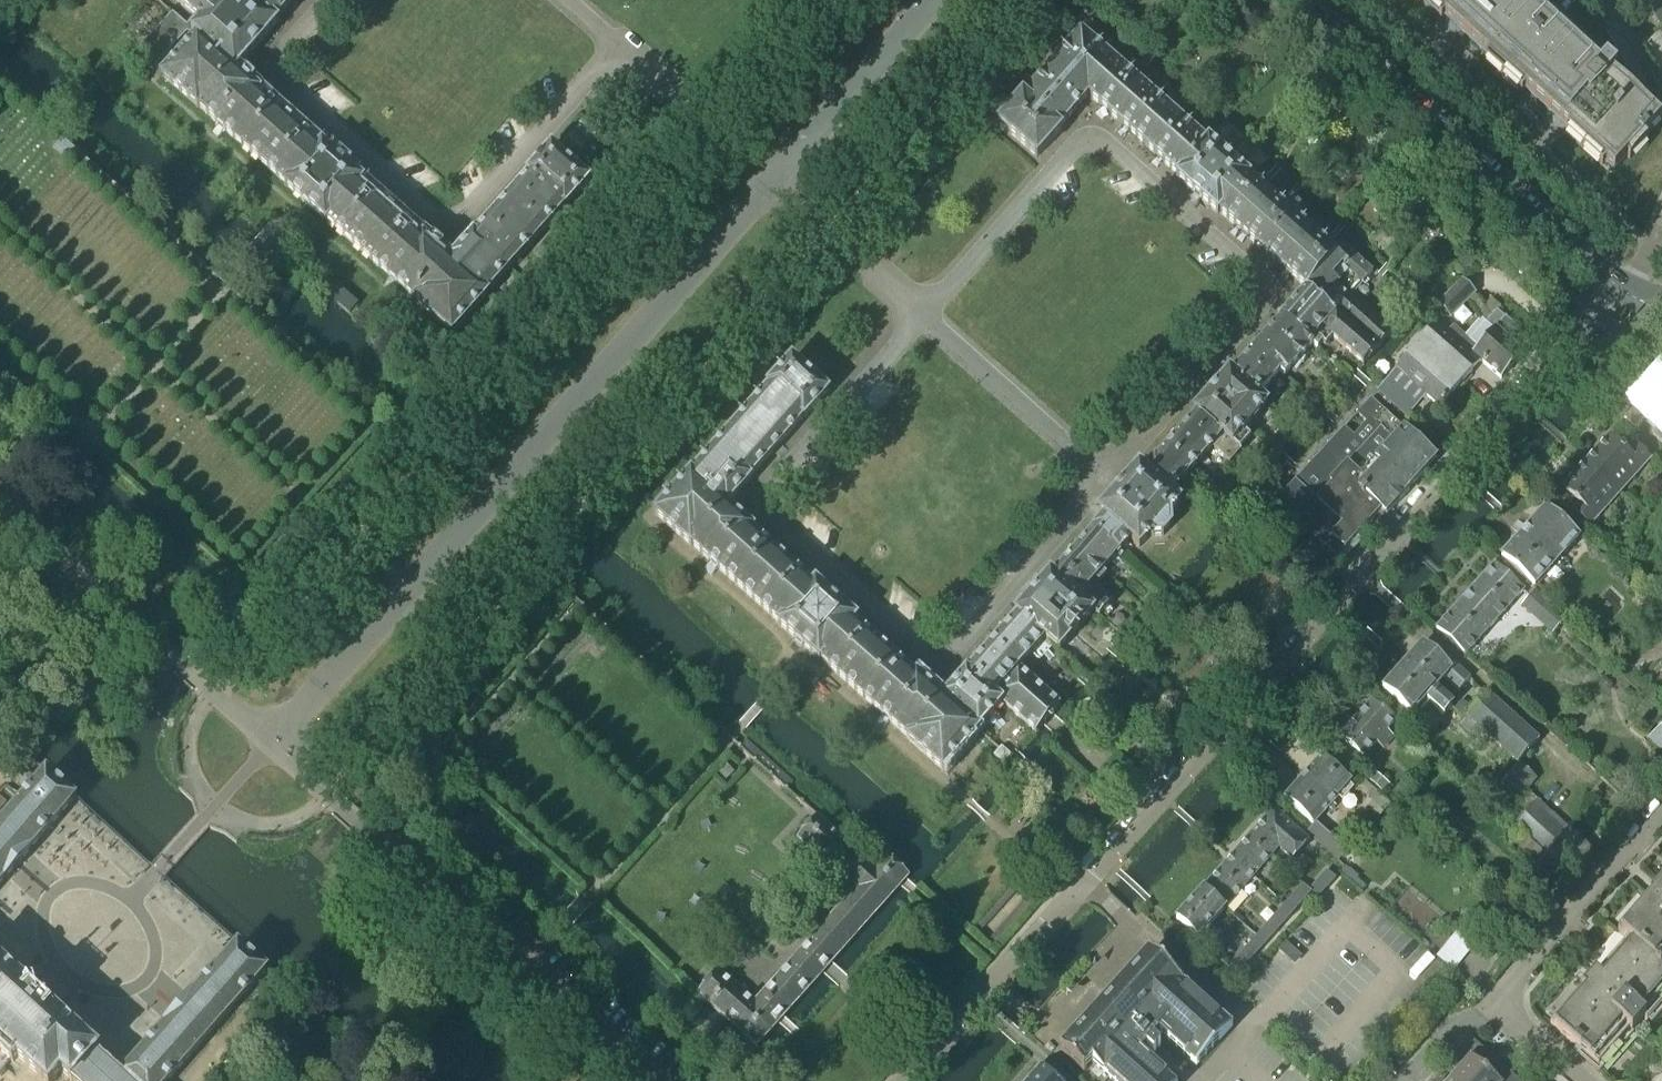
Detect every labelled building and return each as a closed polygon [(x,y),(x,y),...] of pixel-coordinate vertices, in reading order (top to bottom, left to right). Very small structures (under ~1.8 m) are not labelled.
[(197,39),(199,37),(237,71),(278,24),(276,22),(258,5),(262,0),(174,0),(195,19),(188,27),(173,14),(136,55),(153,71),(189,32),(197,39)] [(258,5),(276,22),(296,0),(262,0),(258,5)] [(1442,21),(1445,17),(1488,57),(1485,60),(1504,77),(1555,21),(1532,0),(1419,0),(1442,21)] [(1661,29),(1661,0),(1647,0),(1661,29)] [(1555,21),(1504,77),(1522,94),(1525,91),(1568,130),(1566,133),(1603,167),(1611,174),(1627,157),(1630,160),(1648,140),(1645,137),(1661,119),(1629,89),(1613,74),(1618,69),(1607,59),(1602,64),(1555,21)] [(1115,63),(1082,33),(1026,97),(1037,107),(1039,109),(1061,128),(1089,97),(1087,96),(1115,63)] [(287,186),(285,188),(327,225),(329,223),(415,299),(414,301),(453,335),(490,294),(488,293),(451,260),(425,237),(424,239),(363,184),(366,182),(323,145),(321,147),(261,95),(262,94),(237,71),(199,37),(197,39),(163,78),(200,111),(201,110),(287,186)] [(1122,126),(1151,94),(1115,63),(1087,96),(1089,97),(1122,126)] [(1133,135),(1145,145),(1172,113),(1151,94),(1122,126),(1133,135)] [(1037,107),(1026,97),(1024,96),(999,124),(1038,157),(1063,129),(1061,128),(1039,109),(1037,107)] [(1162,161),(1179,175),(1207,144),(1172,113),(1145,145),(1162,161)] [(63,139),(54,150),(68,162),(77,152),(63,139)] [(1218,215),(1220,213),(1250,179),(1208,142),(1207,144),(1179,175),(1177,178),(1218,215)] [(455,255),(451,260),(488,293),(565,207),(566,208),(590,181),(552,147),(528,173),(529,174),(487,221),(475,234),(474,234),(455,255)] [(1228,220),(1242,232),(1271,198),(1250,179),(1220,213),(1228,220)] [(1242,232),(1263,251),(1293,217),(1299,210),(1292,204),(1286,211),(1271,198),(1242,232)] [(1263,251),(1307,289),(1377,350),(1393,332),(1353,297),(1373,275),(1346,250),(1349,247),(1344,244),(1336,255),(1293,217),(1263,251)] [(1434,221),(1421,220),(1420,230),(1433,231),(1434,221)] [(1451,319),(1477,294),(1465,281),(1439,307),(1451,319)] [(359,303),(340,286),(332,296),(350,312),(359,303)] [(1282,318),(1283,319),(1313,345),(1318,350),(1323,344),(1327,347),(1333,339),(1364,365),(1377,350),(1307,289),(1282,318)] [(1534,343),(1499,313),(1472,343),(1455,328),(1449,335),(1483,364),(1483,363),(1501,380),(1534,343)] [(1256,350),(1233,376),(1257,397),(1280,371),(1285,376),(1313,345),(1283,319),(1256,350)] [(1483,364),(1449,335),(1437,325),(1397,370),(1377,391),(1387,401),(1407,418),(1426,397),(1441,410),(1483,364)] [(829,392),(793,359),(657,512),(694,545),(695,543),(782,621),(781,622),(822,660),(823,658),(909,736),(908,737),(945,770),(980,731),(945,699),(918,676),(917,677),(857,623),(859,621),(838,603),(818,584),(816,587),(756,533),(757,532),(728,506),(751,480),(751,479),(803,419),(804,420),(829,392)] [(1194,413),(1197,416),(1231,446),(1233,444),(1240,450),(1250,438),(1244,432),(1267,406),(1257,397),(1233,376),(1230,373),(1194,413)] [(1660,378),(1624,419),(1638,431),(1650,417),(1661,427),(1653,436),(1661,444),(1661,379),(1660,378)] [(1361,542),(1409,490),(1408,489),(1437,458),(1372,399),(1318,459),(1275,505),(1336,560),(1356,538),(1361,542)] [(1176,438),(1156,461),(1180,483),(1211,449),(1229,464),(1239,452),(1231,446),(1197,416),(1176,438)] [(1586,465),(1619,494),(1651,458),(1634,444),(1627,452),(1610,437),(1586,465)] [(1093,531),(1094,531),(1119,553),(1130,541),(1139,549),(1150,538),(1151,539),(1163,537),(1171,529),(1170,517),(1169,516),(1179,504),(1170,495),(1180,483),(1156,461),(1155,460),(1146,470),(1144,472),(1140,468),(1100,514),(1104,518),(1093,531)] [(1591,527),(1619,494),(1586,465),(1564,491),(1580,506),(1574,513),(1591,527)] [(1536,588),(1580,539),(1547,510),(1503,558),(1536,588)] [(1092,583),(1119,553),(1094,531),(1053,578),(1094,614),(1100,619),(1110,606),(1088,588),(1092,583)] [(1495,565),(1436,630),(1466,658),(1524,593),(1495,565)] [(1016,615),(1018,618),(1044,640),(1060,653),(1094,614),(1053,578),(1051,576),(1016,615)] [(1114,602),(1092,583),(1088,588),(1110,606),(1114,602)] [(1567,619),(1535,590),(1521,607),(1552,635),(1567,619)] [(1018,618),(992,648),(1018,670),(1019,668),(1028,658),(1044,640),(1018,618)] [(1431,651),(1423,645),(1383,690),(1413,716),(1427,700),(1446,717),(1455,706),(1437,690),(1445,680),(1460,693),(1472,681),(1434,647),(1431,651)] [(968,673),(966,675),(1000,705),(1003,702),(1037,733),(1045,725),(1054,714),(1062,706),(1019,668),(1018,670),(992,648),(969,674),(968,673)] [(961,681),(945,699),(980,731),(981,730),(980,729),(1000,705),(966,675),(964,672),(958,679),(961,681)] [(1518,766),(1520,764),(1540,743),(1489,697),(1467,720),(1464,717),(1462,716),(1457,722),(1497,759),(1503,752),(1518,766)] [(1464,717),(1471,709),(1461,701),(1454,709),(1462,716),(1464,717)] [(1384,751),(1395,738),(1388,732),(1395,724),(1372,704),(1341,737),(1364,758),(1377,744),(1384,751)] [(1647,740),(1661,753),(1661,721),(1647,740)] [(1003,764),(1009,757),(1010,756),(1001,748),(995,754),(994,756),(1003,764)] [(1334,804),(1338,800),(1341,803),(1355,787),(1352,784),(1353,783),(1323,757),(1286,799),(1315,824),(1315,825),(1317,823),(1329,809),(1332,811),(1336,806),(1334,804)] [(727,764),(718,772),(725,780),(734,772),(727,764)] [(1520,764),(1518,766),(1488,799),(1506,815),(1517,825),(1540,801),(1529,790),(1538,780),(1520,764)] [(1383,792),(1389,785),(1375,772),(1368,780),(1383,792)] [(16,867),(77,800),(47,774),(0,827),(0,885),(16,867)] [(1571,875),(1593,850),(1540,801),(1517,825),(1571,875)] [(1307,841),(1275,811),(1233,857),(1254,876),(1279,849),(1290,860),(1307,841)] [(876,866),(819,814),(798,838),(856,890),(755,1003),(718,970),(698,994),(757,1047),(778,1023),(783,1018),(823,973),(831,963),(900,885),(906,879),(910,874),(887,853),(876,866)] [(1307,833),(1339,862),(1349,852),(1317,823),(1315,825),(1307,833)] [(1224,908),(1254,876),(1233,857),(1204,889),(1224,908)] [(1618,933),(1629,942),(1661,970),(1661,883),(1618,933)] [(1293,913),(1312,894),(1303,885),(1284,905),(1293,913)] [(1206,927),(1224,908),(1204,889),(1176,920),(1196,938),(1202,933),(1204,935),(1209,930),(1206,927)] [(1264,945),(1293,913),(1284,905),(1255,937),(1264,945)] [(1236,975),(1264,945),(1255,937),(1227,967),(1236,975)] [(1661,1005),(1661,970),(1629,942),(1598,977),(1595,974),(1550,1025),(1599,1067),(1630,1031),(1632,1033),(1644,1020),(1647,1022),(1661,1005)] [(123,1073),(41,1000),(0,963),(0,1051),(14,1063),(18,1058),(44,1080),(55,1080),(62,1073),(71,1080),(167,1080),(267,970),(238,944),(123,1073)] [(1167,967),(1152,954),(1117,992),(1111,987),(1090,1010),(1095,1015),(1061,1053),(1083,1073),(1093,1063),(1113,1080),(1171,1080),(1141,1054),(1147,1048),(1154,1054),(1161,1046),(1154,1040),(1160,1033),(1197,1067),(1234,1027),(1232,1026),(1205,1002),(1206,1001),(1205,1000),(1204,1001),(1167,967)] [(1455,1080),(1520,1080),(1496,1060),(1486,1070),(1467,1053),(1454,1069),(1458,1072),(1452,1079),(1455,1080)] [(1040,1067),(1028,1080),(1056,1080),(1040,1067)]
